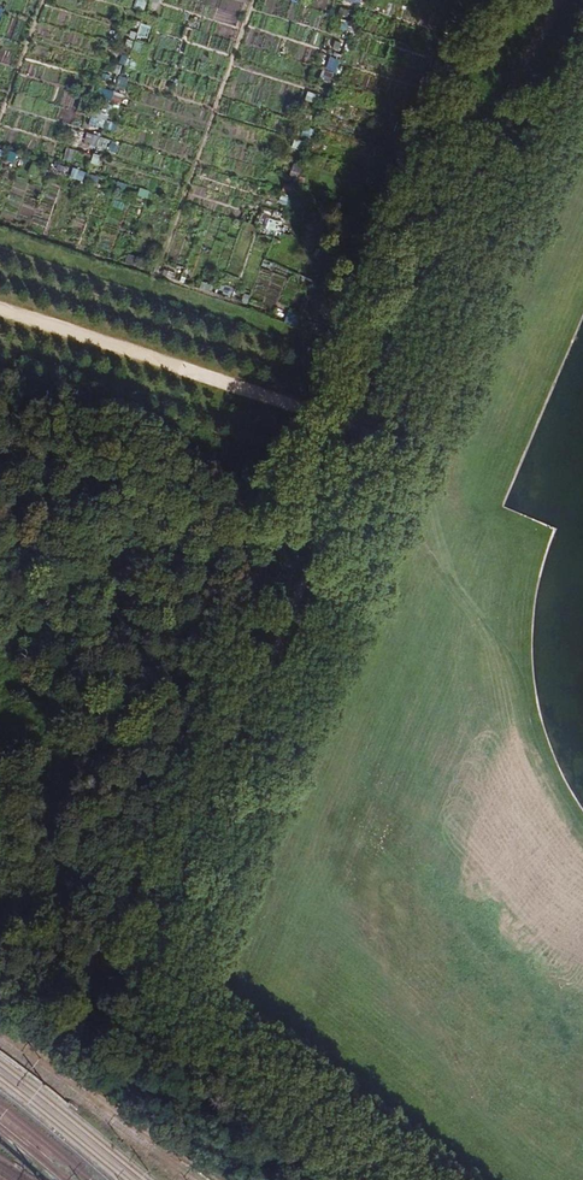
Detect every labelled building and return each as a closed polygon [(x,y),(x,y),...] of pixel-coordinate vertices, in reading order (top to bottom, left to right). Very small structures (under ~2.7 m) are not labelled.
[(148,0),(139,0),(136,8),(144,10),(148,0)] [(335,26),(347,29),(349,21),(337,18),(335,26)] [(141,24),(137,38),(148,40),(151,26),(141,24)] [(331,57),(327,69),(336,72),(341,61),(331,57)] [(316,103),(319,95),(309,91),(306,100),(316,103)] [(89,124),(114,133),(117,124),(92,115),(89,124)] [(118,153),(121,142),(87,134),(84,145),(118,153)] [(74,168),(70,177),(82,182),(86,172),(74,168)] [(278,234),(282,221),(262,216),(258,229),(278,234)]
